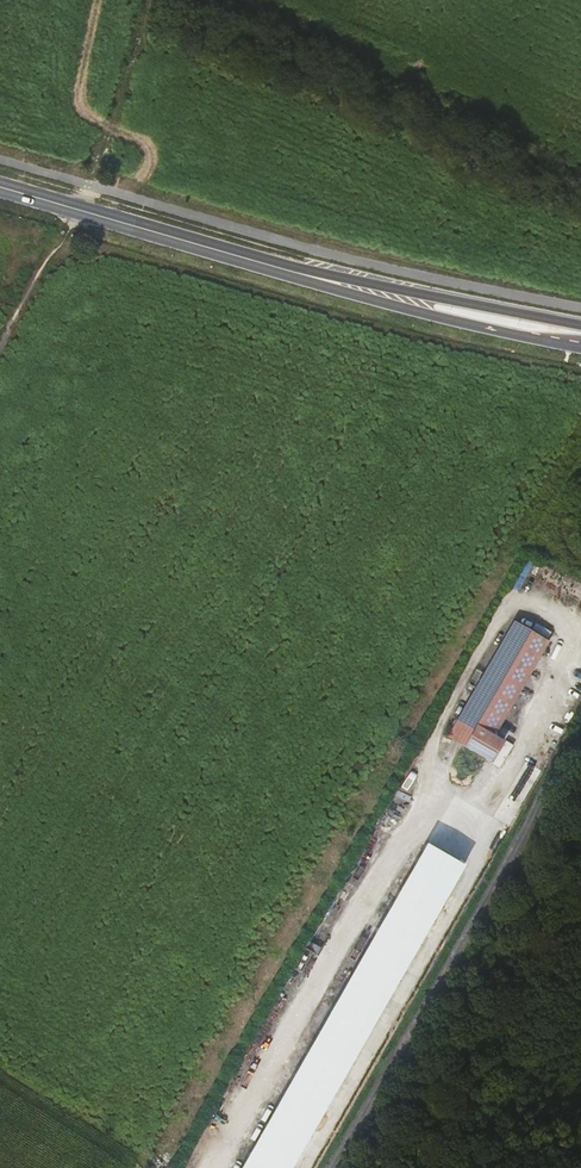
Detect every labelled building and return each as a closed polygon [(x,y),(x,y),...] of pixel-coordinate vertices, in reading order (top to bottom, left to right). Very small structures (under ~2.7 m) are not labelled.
[(546,639),(513,620),(445,737),(488,763),(503,742),(493,735),(546,639)] [(424,842),(239,1167),(290,1167),(463,865),(424,842)]
